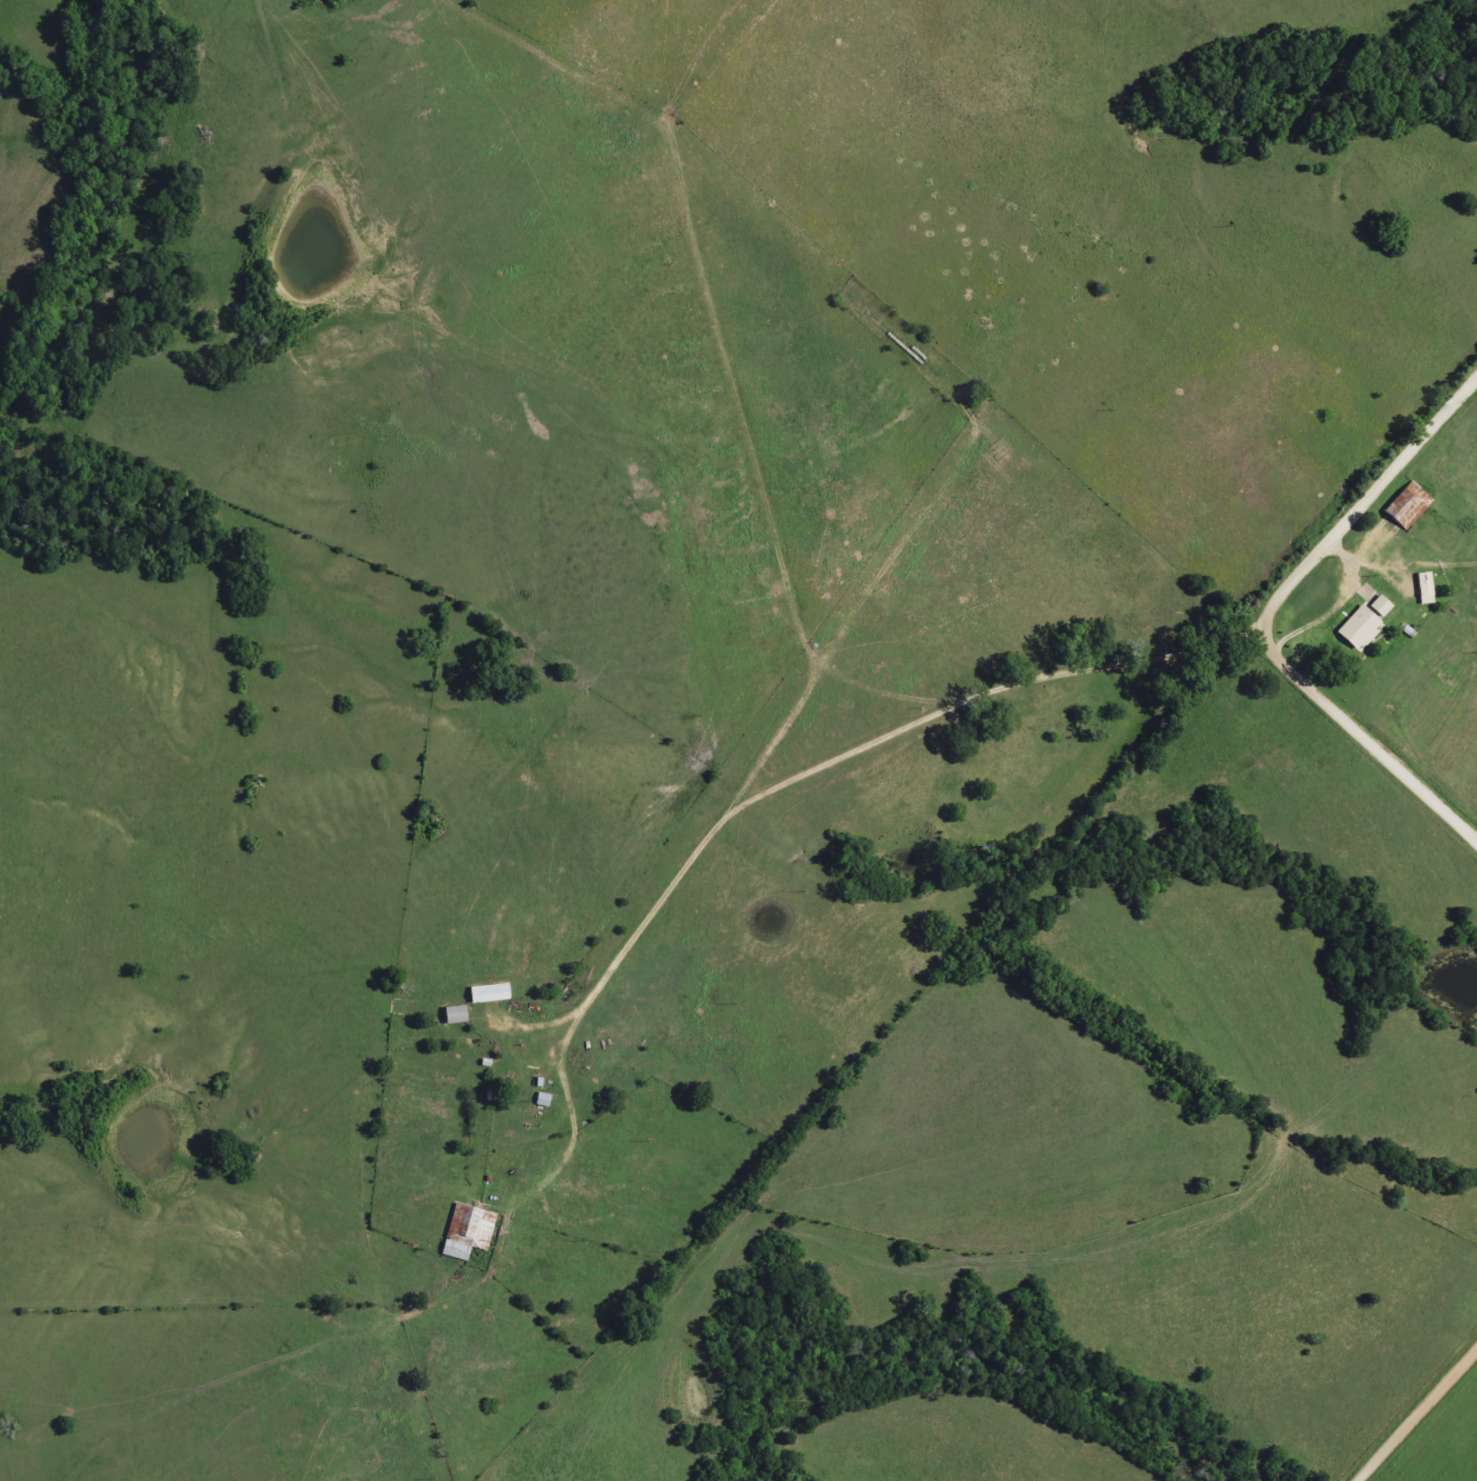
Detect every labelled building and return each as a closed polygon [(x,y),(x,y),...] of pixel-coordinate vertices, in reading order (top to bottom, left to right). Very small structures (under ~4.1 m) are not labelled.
[(1384,509),(1404,531),(1433,503),(1413,481),(1384,509)] [(1433,603),(1430,574),(1417,575),(1420,604),(1433,603)] [(1369,606),(1381,618),(1392,607),(1379,595),(1369,606)] [(1381,624),(1362,605),(1336,632),(1356,650),(1381,624)] [(471,1005),(509,999),(506,983),(468,989),(471,1005)] [(443,1008),(445,1026),(467,1023),(464,1005),(443,1008)] [(467,1262),(470,1247),(488,1251),(496,1214),(453,1205),(442,1256),(467,1262)]
